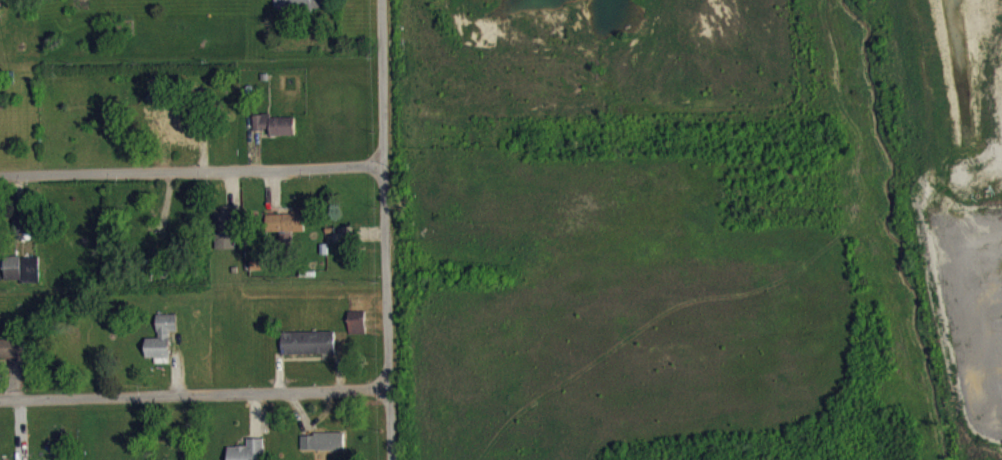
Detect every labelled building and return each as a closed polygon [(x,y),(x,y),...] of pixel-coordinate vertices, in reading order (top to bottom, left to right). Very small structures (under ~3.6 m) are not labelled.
[(329,18),(328,0),(275,0),(275,19),(329,18)] [(199,150),(199,123),(176,123),(176,149),(199,150)] [(270,140),(270,123),(253,123),(253,140),(270,140)] [(271,145),(296,144),(296,125),(271,126),(271,145)] [(236,258),(234,216),(214,217),(215,259),(236,258)] [(269,223),(270,242),(305,241),(305,222),(269,223)] [(16,225),(17,250),(35,249),(34,225),(16,225)] [(340,242),(337,239),(332,246),(343,254),(352,242),(344,236),(340,242)] [(5,267),(5,289),(21,289),(21,292),(40,292),(39,266),(5,267)] [(251,279),(267,279),(267,270),(251,270),(251,279)] [(349,343),(366,342),(366,320),(349,321),(349,343)] [(147,347),(147,366),(170,366),(171,341),(177,341),(178,324),(158,323),(157,347),(147,347)] [(283,364),(337,363),(336,341),(283,342),(283,364)] [(25,348),(0,349),(0,367),(25,367),(25,348)] [(314,441),(314,445),(302,445),(302,459),(336,459),(346,459),(346,442),(314,441)] [(229,456),(229,459),(264,459),(264,447),(248,448),(249,456),(229,456)]
